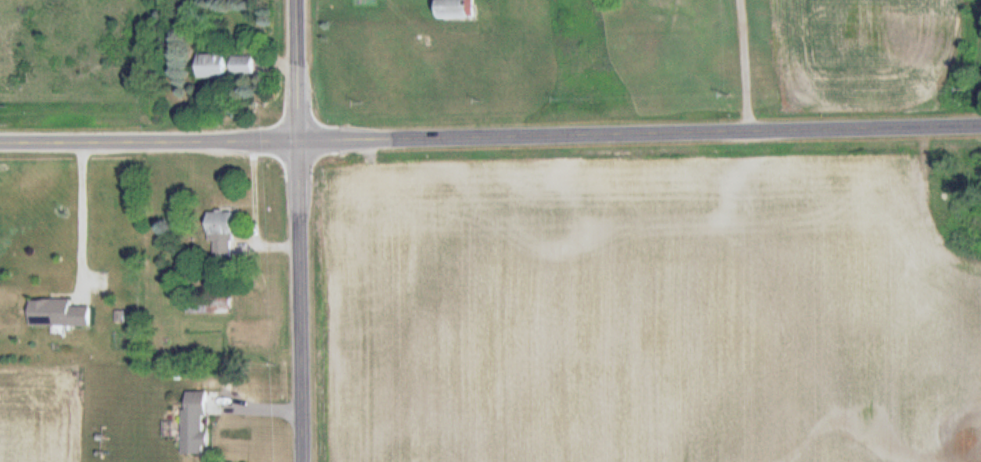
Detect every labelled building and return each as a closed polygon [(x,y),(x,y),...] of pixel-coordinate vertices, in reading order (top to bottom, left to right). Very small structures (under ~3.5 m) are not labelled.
[(472,19),(472,0),(438,0),(438,19),(472,19)] [(196,77),(225,77),(225,54),(196,54),(196,77)] [(253,75),(253,56),(230,56),(230,75),(253,75)] [(207,212),(207,243),(213,243),(213,258),(232,259),(232,212),(207,212)] [(70,299),(29,300),(30,327),(90,326),(89,307),(70,307),(70,299)] [(218,313),(218,299),(186,299),(186,313),(218,313)] [(205,392),(182,392),(182,454),(205,454),(205,392)]
